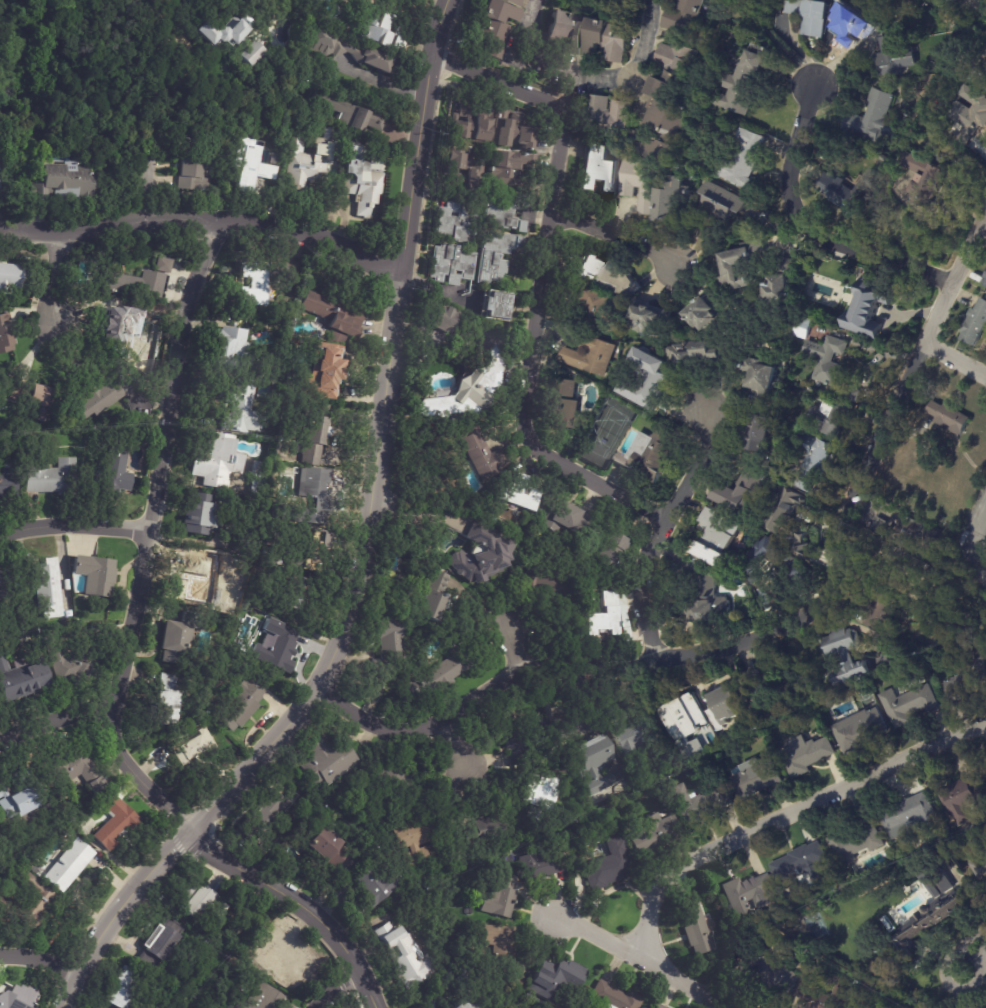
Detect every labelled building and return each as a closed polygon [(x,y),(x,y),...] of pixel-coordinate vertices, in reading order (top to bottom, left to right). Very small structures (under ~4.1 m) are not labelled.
[(387,1),(385,0),(402,0),(395,12),(385,5),(387,1)] [(481,18),(487,0),(523,0),(520,9),(523,10),(518,24),(506,19),(504,25),(510,27),(503,47),(507,48),(502,61),(484,55),(486,48),(477,45),(480,37),(470,33),(476,17),(481,18)] [(680,2),(676,0),(706,0),(699,17),(703,19),(694,39),(674,31),(674,32),(660,27),(660,24),(668,6),(677,10),(680,2)] [(787,12),(789,0),(804,0),(801,15),(787,12)] [(804,15),(806,0),(824,0),(830,1),(824,37),(802,34),(806,15),(804,15)] [(406,43),(401,54),(389,48),(390,47),(388,46),(386,51),(356,38),(361,26),(354,22),(356,16),(361,17),(363,11),(373,15),(372,19),(376,21),(380,12),(393,18),(392,21),(409,29),(405,39),(408,40),(406,43)] [(628,37),(624,65),(605,62),(607,49),(604,49),(604,46),(597,45),(595,58),(569,54),(570,47),(567,47),(568,39),(563,38),(562,47),(547,44),(553,13),(573,16),(573,21),(589,23),(589,20),(610,23),(609,25),(630,29),(628,37)] [(231,46),(225,41),(223,44),(217,44),(214,41),(208,48),(193,33),(203,22),(214,33),(217,30),(223,29),(222,28),(233,17),(247,31),(242,37),(249,44),(252,41),(265,54),(255,64),(254,63),(248,69),(237,57),(241,53),(233,46),(232,47),(231,46)] [(360,65),(358,66),(350,55),(344,53),(333,59),(331,54),(325,57),(298,47),(306,27),(334,38),(333,40),(361,51),(362,49),(392,60),(386,75),(360,65)] [(913,45),(916,64),(903,66),(904,74),(890,76),(890,74),(882,75),(879,53),(885,52),(883,36),(899,34),(901,47),(913,45)] [(655,109),(656,106),(658,107),(661,98),(646,92),(653,74),(660,77),(664,67),(654,63),(663,42),(673,46),(675,41),(700,51),(683,93),(678,91),(672,107),(682,111),(683,107),(693,111),(690,119),(693,120),(689,130),(686,129),(682,138),(690,142),(686,151),(689,152),(682,169),(641,153),(643,148),(630,142),(635,129),(648,135),(650,131),(663,137),(665,131),(648,124),(655,109)] [(766,54),(769,56),(761,78),(765,80),(751,116),(719,103),(724,92),(731,95),(733,89),(727,86),(729,82),(724,81),(728,70),(739,75),(744,62),(747,63),(752,49),(766,54)] [(977,65),(985,71),(985,80),(983,78),(977,86),(968,79),(977,65)] [(891,120),(901,124),(896,135),(890,132),(884,146),(843,129),(850,112),(866,118),(873,102),(869,101),(875,86),(896,94),(886,118),(891,120)] [(388,120),(383,132),(365,125),(362,134),(337,123),(340,114),(313,103),(318,92),(369,114),(370,112),(388,119),(388,120)] [(983,93),(985,95),(985,126),(985,128),(981,125),(970,141),(966,146),(957,138),(965,126),(958,121),(960,119),(956,116),(965,104),(972,109),(983,93)] [(592,94),(609,96),(607,111),(613,111),(614,99),(633,102),(628,139),(606,135),(606,132),(586,129),(588,110),(587,109),(589,94),(592,94)] [(462,103),(474,104),(473,113),(477,113),(478,105),(494,107),(489,145),(449,140),(452,119),(455,120),(455,114),(459,115),(461,102),(462,103)] [(535,135),(534,150),(524,149),(524,144),(511,143),(510,147),(494,146),(498,105),(511,106),(511,111),(525,112),(524,126),(536,127),(535,135)] [(767,138),(756,159),(759,161),(750,178),(758,182),(753,191),(721,174),(728,159),(734,162),(744,142),(738,139),(745,126),(767,137),(767,138)] [(332,129),(334,129),(333,147),(339,147),(338,160),(331,160),(331,164),(329,164),(328,186),(310,185),(309,201),(292,200),(293,188),(288,188),(291,135),(306,136),(305,155),(314,155),(315,139),(323,140),(324,129),(332,129)] [(260,164),(262,147),(253,146),(254,140),(243,138),(236,190),(253,193),(255,178),(277,181),(279,166),(260,164)] [(607,151),(606,160),(616,161),(611,192),(602,191),(603,180),(593,178),(592,189),(582,188),(588,143),(608,145),(607,151)] [(475,194),(466,192),(467,185),(452,183),(453,175),(445,174),(449,148),(464,151),(464,146),(474,148),(472,162),(476,162),(477,158),(490,160),(484,195),(475,194)] [(535,181),(534,189),(493,183),(493,180),(491,180),(494,149),(537,155),(535,168),(522,166),(522,169),(524,169),(524,174),(527,174),(527,179),(535,180),(535,181)] [(360,151),(365,151),(363,172),(369,172),(371,156),(380,157),(380,153),(386,154),(384,177),(383,177),(382,185),(383,185),(382,196),(379,196),(378,206),(371,205),(370,220),(364,219),(364,218),(356,217),(358,203),(359,203),(360,196),(344,194),(345,179),(354,180),(351,177),(345,176),(346,167),(348,167),(349,158),(348,158),(348,150),(360,151)] [(944,185),(943,188),(939,186),(937,190),(939,191),(932,207),(918,201),(921,194),(913,190),(918,179),(919,180),(922,173),(904,164),(910,151),(951,170),(944,185)] [(211,179),(210,192),(179,189),(182,157),(205,160),(203,178),(211,179)] [(638,214),(641,187),(636,186),(634,197),(620,195),(622,184),(623,184),(626,160),(658,164),(652,215),(638,214)] [(91,173),(94,173),(94,198),(77,198),(77,201),(52,201),(52,195),(48,195),(48,201),(27,201),(27,183),(38,183),(38,168),(61,167),(61,163),(74,163),(74,167),(86,167),(86,173),(91,173)] [(845,179),(846,180),(844,183),(854,191),(864,177),(878,187),(855,219),(844,211),(847,208),(817,186),(828,171),(839,179),(841,176),(845,179)] [(675,221),(657,219),(660,187),(667,188),(668,180),(676,181),(677,175),(688,176),(686,185),(693,186),(692,194),(695,194),(693,207),(680,205),(678,222),(675,221)] [(701,215),(700,214),(710,195),(704,191),(710,180),(748,201),(734,226),(729,223),(726,228),(701,215)] [(522,208),(522,209),(516,208),(515,217),(520,217),(520,220),(528,221),(526,233),(519,232),(519,229),(484,225),(487,196),(491,196),(491,191),(531,196),(530,207),(523,206),(522,208)] [(437,234),(440,206),(447,207),(448,201),(466,203),(465,208),(481,210),(476,244),(452,241),(452,236),(437,234)] [(749,222),(747,221),(755,204),(770,212),(762,229),(749,222)] [(512,255),(503,254),(502,260),(510,261),(509,274),(504,274),(504,281),(492,280),(491,284),(479,283),(483,244),(485,244),(486,243),(487,243),(488,232),(526,236),(524,249),(517,248),(517,249),(512,248),(512,255)] [(766,247),(768,258),(752,262),(757,285),(738,290),(737,283),(725,286),(721,267),(727,266),(724,253),(740,249),(739,244),(764,238),(766,247)] [(472,280),(461,278),(460,286),(448,284),(450,275),(445,274),(444,282),(435,281),(436,277),(431,276),(435,246),(442,247),(442,243),(461,246),(460,252),(478,254),(474,280),(472,280)] [(635,283),(636,284),(638,281),(643,288),(628,298),(616,293),(618,290),(586,276),(583,281),(574,277),(585,253),(595,257),(594,259),(608,265),(609,262),(611,263),(612,261),(623,266),(621,270),(629,274),(635,283)] [(172,260),(169,273),(154,270),(157,256),(172,259),(172,260)] [(791,259),(798,260),(797,276),(791,275),(793,298),(787,298),(788,308),(772,309),(771,305),(769,305),(768,295),(769,295),(767,284),(775,284),(774,275),(784,274),(785,259),(791,259)] [(239,268),(239,267),(241,267),(241,262),(268,262),(268,288),(270,288),(270,306),(243,306),(243,293),(240,293),(240,287),(248,287),(248,289),(249,289),(249,278),(242,278),(242,274),(239,274),(239,268)] [(21,289),(0,288),(0,263),(23,265),(21,289)] [(165,274),(166,274),(161,301),(101,291),(104,272),(141,278),(142,270),(165,274)] [(875,283),(895,290),(890,305),(880,302),(874,321),(884,324),(879,339),(844,327),(850,311),(854,313),(859,298),(855,296),(860,280),(861,281),(863,276),(868,278),(867,280),(875,283)] [(614,323),(603,320),(600,328),(569,318),(573,305),(583,308),(584,302),(573,299),(578,285),(611,295),(608,305),(622,309),(617,324),(614,323)] [(363,319),(360,327),(364,329),(359,339),(353,336),(352,337),(328,327),(331,320),(299,308),(307,289),(331,299),(332,295),(346,301),(344,304),(365,313),(363,319)] [(489,292),(511,295),(508,321),(485,318),(486,311),(482,311),(483,297),(488,298),(489,292)] [(688,312),(707,295),(708,296),(713,292),(723,303),(717,310),(728,322),(716,333),(711,327),(707,331),(703,326),(701,328),(694,319),(693,320),(691,318),(692,317),(688,312)] [(981,297),(985,299),(985,327),(977,346),(962,339),(965,333),(963,332),(968,321),(966,321),(967,319),(972,308),(976,310),(981,297)] [(636,299),(651,303),(650,305),(674,312),(672,318),(678,319),(675,330),(665,327),(662,338),(636,330),(637,328),(632,326),(636,314),(632,313),(636,299)] [(453,327),(450,334),(431,325),(441,304),(460,313),(453,327)] [(125,310),(134,313),(129,333),(154,340),(150,354),(125,347),(124,351),(106,346),(117,308),(125,310)] [(15,349),(0,353),(0,314),(7,312),(10,324),(13,337),(12,337),(15,349)] [(811,321),(806,340),(792,335),(797,317),(811,321)] [(238,329),(246,330),(244,343),(247,343),(244,368),(206,363),(208,347),(214,348),(214,341),(211,341),(212,329),(219,330),(219,326),(238,329)] [(336,341),(329,339),(332,331),(347,337),(344,344),(336,341)] [(612,342),(618,345),(608,377),(561,362),(566,347),(590,355),(592,350),(581,346),(586,334),(612,342)] [(848,344),(844,355),(835,352),(832,362),(834,362),(836,357),(843,359),(842,365),(843,365),(837,386),(814,379),(820,359),(803,353),(807,341),(824,346),(827,335),(848,342),(848,344)] [(720,361),(686,365),(686,363),(681,364),(681,360),(676,360),(676,357),(673,358),(672,346),(679,346),(679,344),(716,340),(716,348),(724,347),(725,357),(724,357),(724,361),(720,361)] [(503,365),(501,384),(492,395),(492,405),(482,409),(450,414),(446,418),(441,419),(440,415),(425,417),(415,409),(421,400),(452,396),(455,392),(457,380),(468,376),(473,370),(467,365),(485,341),(496,341),(498,356),(502,358),(504,359),(503,365)] [(340,379),(340,380),(337,380),(337,384),(333,384),(333,385),(332,385),(332,386),(335,386),(334,390),(335,390),(334,396),(333,396),(333,400),(322,398),(322,400),(303,398),(303,395),(294,394),(296,377),(308,378),(312,342),(333,345),(332,348),(343,349),(340,379)] [(666,394),(656,414),(617,394),(625,378),(642,386),(649,371),(632,362),(639,349),(669,364),(666,371),(672,374),(670,378),(673,380),(666,394)] [(763,359),(766,360),(766,364),(779,367),(776,381),(779,382),(776,396),(772,395),(771,404),(764,402),(763,408),(752,405),(754,397),(750,396),(751,388),(749,387),(751,380),(746,379),(748,367),(748,364),(749,364),(751,357),(763,359)] [(799,359),(805,362),(803,367),(796,364),(799,359)] [(131,388),(133,391),(126,396),(125,394),(94,417),(92,413),(81,420),(71,405),(83,397),(80,393),(96,381),(99,385),(105,381),(108,386),(122,376),(131,388)] [(263,422),(262,426),(261,426),(260,432),(246,430),(246,433),(221,429),(223,416),(229,416),(234,378),(254,381),(250,411),(264,413),(263,422)] [(572,380),(579,381),(577,401),(582,401),(579,419),(574,419),(573,429),(554,426),(555,418),(551,417),(553,396),(558,397),(560,379),(572,380)] [(15,382),(31,386),(32,383),(65,391),(60,411),(52,409),(48,423),(33,419),(36,405),(8,398),(12,381),(15,382)] [(860,391),(861,392),(856,403),(840,396),(846,385),(860,391)] [(851,406),(836,438),(817,430),(819,424),(805,418),(811,404),(820,408),(824,400),(829,403),(832,397),(851,406)] [(955,410),(971,417),(963,436),(950,430),(952,426),(946,423),(945,426),(935,422),(937,417),(927,412),(932,400),(943,406),(944,405),(955,410)] [(328,411),(327,417),(329,417),(325,446),(321,445),(319,467),(300,464),(303,443),(299,442),(304,402),(328,405),(328,411)] [(766,415),(773,416),(769,442),(766,442),(765,451),(745,449),(750,413),(766,415)] [(629,469),(633,461),(627,458),(642,429),(654,436),(660,424),(674,432),(667,444),(674,448),(667,461),(670,463),(658,485),(629,469)] [(486,445),(490,454),(502,448),(510,463),(495,471),(497,474),(482,482),(457,435),(476,425),(486,445)] [(235,441),(232,453),(244,455),(241,474),(229,473),(227,490),(201,486),(202,477),(189,475),(194,448),(206,450),(209,432),(235,436),(235,441)] [(828,470),(823,481),(816,478),(810,492),(795,486),(801,471),(800,470),(807,452),(792,446),(798,432),(832,446),(824,466),(828,468),(828,470)] [(127,450),(124,472),(132,473),(130,491),(118,489),(116,498),(100,496),(102,486),(85,484),(87,467),(103,470),(106,447),(127,450)] [(40,492),(24,492),(24,464),(48,464),(48,468),(57,468),(57,458),(76,458),(76,495),(57,495),(57,492),(40,492)] [(263,496),(248,494),(253,461),(267,463),(263,496)] [(20,497),(0,498),(0,473),(3,473),(2,463),(18,462),(20,497)] [(331,471),(324,527),(284,522),(286,505),(312,508),(314,499),(296,497),(300,467),(331,471)] [(711,497),(711,496),(708,494),(711,487),(715,489),(718,482),(732,489),(742,467),(765,478),(759,489),(761,490),(749,516),(710,498),(711,497)] [(525,486),(539,491),(532,511),(517,506),(515,511),(505,508),(507,501),(495,498),(500,484),(511,488),(513,482),(525,486)] [(762,526),(780,486),(791,491),(814,502),(817,506),(813,513),(797,505),(793,513),(790,512),(789,515),(793,517),(788,527),(807,536),(804,543),(809,545),(806,550),(810,552),(806,560),(796,554),(794,551),(793,547),(795,543),(789,540),(787,543),(778,538),(780,535),(762,526)] [(216,530),(216,533),(208,532),(208,536),(182,533),(183,525),(182,525),(185,500),(188,500),(189,492),(216,496),(215,504),(220,505),(216,530)] [(571,506),(592,518),(582,537),(574,533),(571,538),(559,531),(557,535),(541,526),(551,508),(556,511),(562,501),(571,506)] [(271,516),(272,505),(282,506),(281,517),(271,516)] [(735,522),(729,535),(733,537),(724,553),(730,556),(723,570),(693,554),(703,535),(696,532),(710,507),(736,521),(735,522)] [(874,523),(877,516),(889,522),(896,509),(902,512),(901,513),(926,526),(926,525),(947,536),(935,559),(886,533),(885,535),(872,528),(874,523)] [(939,515),(946,519),(943,523),(937,519),(939,515)] [(491,576),(485,578),(485,581),(474,584),(474,581),(469,582),(463,577),(457,572),(458,571),(450,563),(452,562),(450,560),(457,552),(458,554),(463,549),(467,554),(471,552),(472,555),(485,552),(485,548),(465,537),(474,520),(515,543),(508,554),(510,560),(505,562),(507,566),(501,568),(503,571),(494,574),(494,575),(491,576)] [(326,535),(322,560),(317,559),(315,565),(317,565),(315,573),(288,568),(290,555),(301,557),(304,543),(307,544),(309,530),(327,534),(326,535)] [(612,532),(627,540),(610,575),(580,561),(594,532),(606,538),(609,531),(612,532)] [(795,559),(794,560),(806,571),(788,591),(779,583),(787,574),(770,558),(756,573),(744,563),(757,549),(755,548),(762,540),(764,542),(770,536),(795,559)] [(96,558),(113,560),(113,569),(114,569),(113,585),(112,584),(110,598),(81,595),(83,575),(71,574),(73,556),(89,557),(89,558),(96,558)] [(60,617),(44,619),(42,605),(37,606),(33,565),(44,564),(44,559),(56,558),(62,617),(60,617)] [(202,560),(238,564),(235,586),(221,584),(221,578),(217,578),(213,609),(184,605),(186,589),(196,590),(200,559),(202,560)] [(552,597),(534,587),(530,595),(519,588),(534,562),(577,586),(563,610),(550,603),(553,597),(552,597)] [(13,591),(0,594),(0,570),(8,568),(13,591)] [(417,614),(436,570),(450,576),(442,595),(444,596),(443,597),(447,599),(437,623),(432,621),(431,623),(427,621),(428,620),(417,615),(417,614)] [(714,574),(715,598),(725,597),(728,601),(728,611),(726,614),(716,615),(716,622),(692,623),(692,612),(683,612),(682,602),(692,601),(692,582),(676,583),(675,572),(714,570),(714,574)] [(296,611),(276,605),(285,574),(310,581),(306,595),(302,594),(297,611),(296,611)] [(863,623),(869,614),(858,607),(866,593),(873,597),(878,590),(901,603),(891,620),(902,626),(893,641),(863,623)] [(618,595),(618,623),(620,623),(620,629),(618,629),(618,638),(609,637),(609,631),(596,631),(596,637),(586,637),(586,616),(604,616),(604,593),(618,593),(618,595)] [(184,610),(200,614),(197,630),(189,628),(181,667),(159,662),(161,650),(158,650),(163,621),(181,625),(184,610)] [(297,634),(293,642),(296,644),(291,653),(294,655),(292,659),(295,661),(288,676),(248,655),(257,637),(263,640),(267,633),(262,630),(268,617),(298,633),(297,634)] [(395,672),(374,674),(373,660),(382,659),(379,621),(403,619),(405,641),(409,641),(410,650),(406,651),(407,666),(394,667),(395,672)] [(851,629),(852,631),(855,630),(861,646),(848,650),(853,665),(866,661),(871,675),(834,688),(829,674),(842,670),(837,655),(828,658),(822,640),(831,637),(830,633),(844,628),(846,631),(851,629)] [(60,635),(67,658),(94,649),(101,671),(88,675),(90,680),(76,685),(74,680),(58,686),(43,638),(59,633),(60,635)] [(914,647),(906,649),(902,638),(911,636),(914,647)] [(401,687),(411,680),(412,683),(452,657),(447,648),(455,643),(470,668),(452,679),(454,682),(445,688),(443,686),(413,706),(401,687)] [(3,704),(0,695),(0,651),(3,650),(6,659),(10,670),(31,663),(30,659),(40,655),(51,686),(3,704)] [(983,658),(985,678),(985,692),(978,693),(948,698),(945,682),(956,680),(956,676),(973,673),(971,660),(983,658)] [(159,674),(175,676),(174,690),(183,691),(182,704),(177,704),(176,711),(175,711),(173,726),(153,725),(158,674),(159,674)] [(267,689),(261,696),(262,697),(255,704),(258,706),(238,730),(235,727),(230,733),(213,718),(229,699),(224,696),(233,686),(236,688),(243,680),(246,683),(253,674),(268,688),(267,689)] [(816,677),(819,686),(817,687),(819,691),(812,694),(810,690),(804,693),(800,682),(815,676),(816,677)] [(938,702),(941,709),(929,715),(925,708),(910,715),(913,722),(896,730),(880,696),(894,689),(898,699),(929,684),(938,702)] [(746,723),(742,725),(738,718),(743,716),(742,715),(731,720),(730,718),(723,722),(724,725),(720,727),(721,728),(715,731),(706,712),(715,708),(709,697),(732,686),(734,690),(742,687),(759,723),(748,728),(746,723)] [(706,723),(696,728),(699,733),(688,738),(690,743),(699,739),(704,751),(678,763),(673,752),(684,746),(681,741),(674,744),(659,711),(670,706),(671,707),(684,702),(682,699),(692,695),(693,697),(694,696),(706,723)] [(887,732),(863,743),(863,745),(844,754),(832,727),(842,722),(844,726),(858,719),(861,724),(870,720),(867,713),(879,708),(889,731),(887,732)] [(627,715),(631,722),(641,717),(651,735),(640,741),(645,751),(626,760),(607,722),(626,712),(627,715)] [(514,765),(509,752),(515,750),(514,746),(506,749),(501,735),(548,718),(558,747),(542,753),(536,737),(530,739),(537,759),(514,767),(514,765)] [(198,752),(185,759),(186,761),(178,766),(168,750),(197,733),(195,730),(202,726),(213,745),(206,750),(205,748),(198,752)] [(614,759),(598,768),(603,777),(612,772),(618,784),(608,788),(610,791),(589,802),(581,786),(590,781),(587,775),(581,778),(579,774),(585,771),(576,753),(578,752),(577,748),(600,736),(602,740),(605,739),(615,759),(614,759)] [(828,738),(829,737),(837,755),(809,768),(811,772),(793,780),(781,753),(792,747),(789,743),(804,736),(808,744),(815,741),(816,743),(828,738)] [(324,745),(325,747),(328,744),(333,750),(343,742),(357,760),(346,768),(348,770),(327,785),(323,780),(314,787),(298,767),(312,756),(305,747),(318,737),(324,745)] [(98,775),(106,788),(92,796),(80,775),(57,788),(45,767),(57,759),(55,755),(70,747),(73,752),(82,746),(98,775)] [(979,755),(985,756),(985,787),(983,787),(984,768),(978,767),(979,755)] [(372,778),(371,777),(381,767),(383,768),(392,759),(398,765),(401,762),(413,775),(411,777),(416,783),(397,803),(372,778)] [(780,782),(742,801),(731,778),(743,773),(742,771),(743,771),(742,767),(758,759),(760,763),(767,760),(768,761),(773,759),(783,781),(780,782)] [(4,820),(0,812),(0,800),(2,799),(0,797),(0,785),(7,797),(18,791),(10,777),(27,768),(44,799),(37,803),(39,806),(17,818),(15,814),(4,820)] [(557,797),(550,820),(528,814),(530,807),(520,804),(526,783),(536,785),(539,774),(561,780),(557,797)] [(974,778),(985,803),(985,805),(978,809),(975,804),(967,808),(972,820),(957,827),(951,814),(948,816),(939,794),(945,791),(944,789),(963,780),(964,782),(974,778)] [(684,788),(690,800),(702,795),(703,797),(726,786),(734,804),(686,827),(669,790),(682,784),(684,788)] [(275,790),(288,803),(274,818),(279,823),(256,847),(237,828),(274,789),(275,790)] [(114,794),(140,821),(129,832),(127,830),(117,841),(118,842),(107,853),(92,837),(111,818),(106,814),(109,812),(101,805),(113,793),(114,794)] [(937,821),(891,842),(879,814),(895,806),(894,805),(907,799),(908,801),(926,793),(938,821),(937,821)] [(40,806),(49,802),(54,811),(44,816),(40,806)] [(491,816),(506,812),(512,835),(468,847),(463,828),(474,825),(473,821),(491,816)] [(668,817),(673,815),(682,835),(638,857),(628,837),(646,828),(642,821),(658,813),(661,821),(668,817)] [(431,832),(434,842),(418,847),(419,849),(427,847),(432,864),(408,871),(403,854),(410,852),(409,848),(399,851),(391,824),(411,818),(412,821),(432,815),(435,827),(430,828),(431,832)] [(882,851),(869,857),(866,850),(860,853),(862,857),(841,867),(828,840),(844,832),(846,836),(875,823),(887,849),(882,851)] [(351,854),(338,870),(328,862),(326,864),(306,847),(322,828),(352,853),(351,854)] [(93,856),(61,894),(43,878),(76,839),(94,854),(93,856)] [(812,882),(808,874),(801,877),(798,872),(779,881),(771,865),(791,855),(790,854),(809,845),(810,847),(820,842),(828,859),(817,864),(822,874),(821,875),(822,879),(813,883),(812,882)] [(564,872),(525,884),(519,865),(527,862),(525,857),(559,846),(567,871),(564,872)] [(24,863),(21,858),(30,851),(33,856),(24,863)] [(980,852),(985,851),(985,872),(968,876),(965,862),(982,858),(980,852)] [(636,875),(605,885),(606,887),(591,892),(584,871),(632,855),(638,875),(636,875)] [(367,904),(362,898),(366,894),(353,878),(370,864),(383,880),(394,870),(404,882),(371,909),(367,904)] [(921,946),(913,951),(918,957),(909,963),(891,939),(925,913),(925,909),(928,907),(931,908),(933,906),(922,892),(922,887),(918,883),(939,867),(970,908),(921,946)] [(29,933),(0,908),(0,896),(2,898),(5,893),(22,907),(33,894),(16,879),(24,869),(54,895),(44,908),(36,917),(40,921),(29,933)] [(753,904),(747,907),(751,914),(737,921),(720,886),(738,878),(740,883),(754,877),(755,880),(769,874),(775,887),(774,888),(780,899),(758,910),(755,903),(753,904)] [(513,878),(516,879),(513,891),(516,892),(510,919),(479,912),(486,883),(500,886),(502,876),(513,878)] [(205,886),(216,894),(194,920),(179,907),(187,898),(180,891),(189,880),(197,887),(201,882),(205,886)] [(687,940),(683,929),(685,928),(683,921),(688,919),(683,905),(696,900),(714,950),(696,957),(693,949),(691,950),(687,940)] [(151,970),(136,959),(143,949),(142,948),(144,946),(140,943),(156,922),(159,925),(161,923),(167,915),(182,926),(151,970)] [(390,926),(393,931),(398,928),(404,937),(408,934),(423,957),(429,953),(440,970),(405,992),(396,977),(398,976),(394,969),(397,966),(394,962),(392,964),(373,932),(388,923),(390,926)] [(513,937),(511,976),(490,975),(492,946),(472,945),(473,925),(514,928),(513,937)] [(290,929),(317,954),(313,958),(315,960),(301,975),(298,973),(286,986),(271,972),(283,958),(277,953),(283,946),(276,939),(288,927),(290,929)] [(742,975),(751,959),(746,957),(756,940),(769,948),(764,958),(797,976),(792,986),(786,982),(778,996),(742,975)] [(546,961),(557,967),(560,961),(567,964),(569,960),(588,971),(576,993),(569,989),(558,1007),(526,990),(543,959),(546,961)] [(142,975),(125,1007),(120,1007),(118,1007),(103,999),(112,981),(113,982),(123,964),(142,975)] [(453,982),(462,969),(476,979),(466,992),(453,982)] [(526,981),(517,992),(506,983),(515,972),(526,981)] [(287,999),(281,1007),(227,1007),(234,996),(238,998),(240,995),(248,1000),(260,980),(288,997),(287,999)] [(645,999),(640,1007),(607,1007),(590,999),(600,980),(602,981),(613,987),(613,988),(626,995),(628,990),(645,999)] [(855,992),(846,1007),(808,1007),(810,1004),(795,996),(802,983),(830,998),(839,983),(840,984),(855,992)] [(27,992),(27,1007),(0,1007),(0,993),(2,993),(2,992),(27,992)] [(461,1000),(470,1007),(454,1007),(461,1000)]
